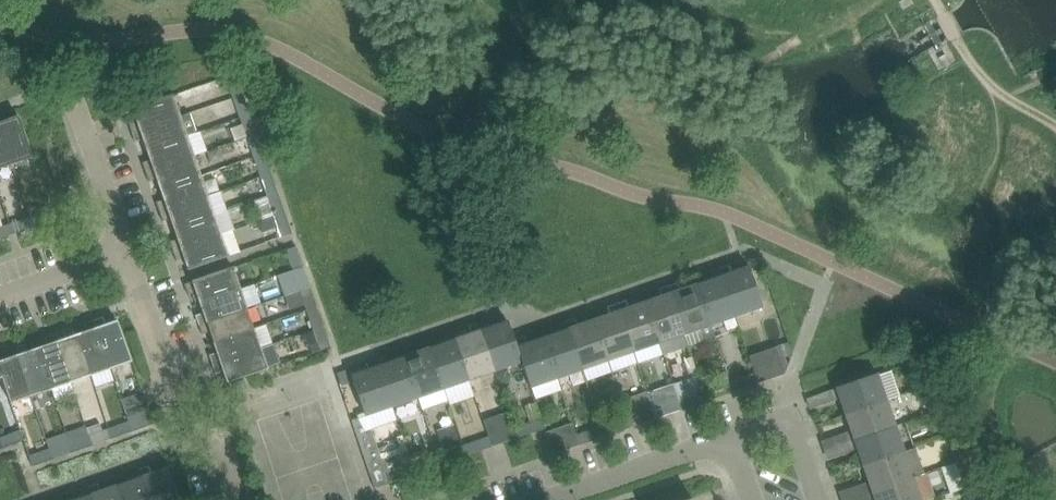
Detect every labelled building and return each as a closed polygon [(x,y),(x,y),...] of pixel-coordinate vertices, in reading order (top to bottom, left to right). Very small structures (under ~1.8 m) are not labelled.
[(244,92),(239,79),(229,82),(234,96),(244,92)] [(249,108),(244,92),(234,96),(239,111),(249,108)] [(133,132),(182,115),(175,95),(133,110),(136,121),(130,123),(133,132)] [(190,112),(182,115),(133,132),(136,142),(143,140),(146,150),(188,135),(197,132),(190,112)] [(4,113),(0,114),(0,130),(12,165),(32,157),(17,116),(6,120),(4,113)] [(258,132),(253,118),(243,121),(248,135),(258,132)] [(0,130),(0,169),(12,165),(0,130)] [(263,146),(258,132),(248,135),(253,150),(263,146)] [(146,172),(195,155),(188,135),(146,150),(150,160),(143,162),(146,172)] [(160,189),(202,175),(195,155),(146,172),(150,182),(157,179),(160,189)] [(267,159),(257,162),(262,176),(271,172),(267,159)] [(276,186),(271,172),(262,176),(267,189),(276,186)] [(161,212),(209,195),(202,175),(160,189),(164,199),(157,202),(161,212)] [(174,229),(216,215),(209,195),(161,212),(164,221),(171,219),(174,229)] [(285,211),(280,196),(270,200),(275,215),(285,211)] [(285,211),(275,215),(268,217),(272,231),(290,225),(285,211)] [(48,222),(45,213),(30,218),(34,227),(48,222)] [(174,252),(223,235),(216,215),(174,229),(178,239),(171,242),(174,252)] [(34,227),(30,218),(16,223),(19,232),(34,227)] [(188,269),(230,254),(223,235),(174,252),(177,261),(184,258),(188,269)] [(302,260),(297,245),(288,248),(293,263),(302,260)] [(763,308),(748,266),(732,271),(730,265),(720,268),(737,317),(763,308)] [(241,288),(241,287),(234,267),(185,284),(189,294),(196,292),(200,302),(241,288)] [(713,278),(697,283),(711,326),(737,317),(720,268),(710,271),(713,278)] [(310,285),(306,271),(297,274),(301,288),(310,285)] [(714,336),(697,283),(681,289),(678,283),(669,286),(685,335),(701,329),(705,342),(715,339),(714,336)] [(317,305),(310,285),(301,288),(292,292),(296,305),(306,302),(308,308),(317,305)] [(662,295),(646,301),(660,344),(663,354),(689,346),(685,335),(669,286),(660,289),(662,295)] [(200,324),(249,308),(241,288),(200,302),(203,312),(197,315),(200,324)] [(660,344),(646,301),(630,307),(627,300),(618,303),(621,313),(634,352),(660,344)] [(634,352),(621,313),(618,303),(608,307),(611,313),(595,319),(609,361),(612,372),(638,363),(634,352)] [(213,342),(255,327),(249,308),(200,324),(203,334),(210,332),(213,342)] [(324,326),(319,311),(310,314),(315,329),(324,326)] [(106,323),(104,317),(95,320),(112,369),(133,361),(118,319),(106,323)] [(609,361),(595,319),(579,324),(576,318),(567,321),(583,370),(609,361)] [(112,369),(95,320),(85,323),(88,330),(78,333),(92,375),(112,369)] [(514,339),(508,320),(490,326),(488,320),(479,323),(495,371),(522,362),(515,339),(514,339)] [(583,370),(567,321),(557,324),(560,331),(543,336),(557,379),(583,370)] [(495,371),(479,323),(470,326),(472,332),(456,338),(470,380),(495,371)] [(329,341),(324,326),(315,329),(320,344),(329,341)] [(213,364),(262,347),(255,327),(213,342),(217,352),(210,354),(213,364)] [(92,375),(78,333),(67,337),(65,330),(55,334),(72,382),(92,375)] [(72,382),(55,334),(46,337),(48,344),(38,347),(52,389),(72,382)] [(557,379),(543,336),(527,342),(525,335),(515,339),(522,362),(531,388),(557,379)] [(470,380),(456,338),(440,343),(437,337),(428,340),(444,389),(470,380)] [(444,389),(428,340),(419,344),(421,350),(404,355),(419,397),(444,389)] [(52,389),(38,347),(27,351),(25,344),(15,347),(32,396),(52,389)] [(15,347),(6,351),(8,357),(0,360),(0,370),(2,377),(11,403),(32,396),(15,347)] [(228,382),(270,368),(262,347),(213,364),(217,374),(224,371),(228,382)] [(786,374),(777,347),(750,356),(756,373),(755,373),(758,383),(786,374)] [(419,397),(404,355),(388,361),(386,355),(376,358),(393,406),(419,397)] [(930,356),(920,360),(926,376),(936,372),(930,356)] [(369,367),(352,373),(367,415),(393,406),(376,358),(367,362),(369,367)] [(758,383),(755,373),(738,379),(742,389),(758,383)] [(887,401),(878,374),(829,391),(833,401),(839,399),(845,415),(887,401)] [(238,390),(248,387),(245,379),(235,383),(238,390)] [(723,395),(720,386),(704,391),(707,401),(723,395)] [(949,408),(942,390),(933,393),(939,411),(949,408)] [(690,407),(707,401),(704,391),(687,397),(690,407)] [(631,427),(656,418),(653,409),(647,392),(621,400),(631,427)] [(896,426),(887,401),(845,415),(851,432),(844,434),(848,444),(896,426)] [(670,403),(653,409),(656,418),(673,412),(670,403)] [(954,423),(949,408),(939,411),(944,427),(954,423)] [(518,437),(515,428),(509,411),(484,420),(492,446),(518,437)] [(147,427),(143,417),(129,422),(133,432),(147,427)] [(416,473),(410,455),(409,451),(382,460),(371,429),(368,422),(360,418),(352,419),(375,487),(416,473)] [(618,420),(601,425),(605,436),(622,430),(618,420)] [(133,432),(129,422),(115,427),(118,437),(133,432)] [(535,432),(532,422),(515,428),(518,437),(535,432)] [(579,445),(572,423),(546,432),(554,454),(579,445)] [(439,430),(446,449),(462,444),(455,425),(439,430)] [(601,425),(584,431),(588,442),(605,436),(601,425)] [(905,452),(896,426),(848,444),(851,453),(857,451),(863,467),(905,452)] [(107,441),(104,431),(89,436),(93,446),(107,441)] [(14,433),(0,438),(0,439),(3,448),(17,443),(14,433)] [(93,446),(89,436),(75,441),(78,451),(93,446)] [(484,449),(481,440),(464,445),(467,455),(484,449)] [(966,459),(960,441),(951,445),(957,462),(966,459)] [(64,444),(51,449),(54,459),(68,454),(64,444)] [(467,455),(464,445),(446,451),(450,461),(467,455)] [(915,448),(905,452),(863,467),(869,483),(862,485),(866,494),(914,477),(914,476),(924,472),(915,448)] [(54,459),(51,449),(36,454),(40,464),(54,459)] [(427,449),(410,455),(416,473),(433,467),(427,449)] [(972,475),(966,459),(957,462),(962,478),(972,475)] [(149,466),(140,470),(150,499),(180,499),(169,467),(151,473),(149,466)] [(140,470),(130,473),(132,479),(116,485),(121,499),(150,499),(140,470)] [(914,477),(866,494),(868,499),(922,499),(914,477)] [(116,485),(100,490),(98,484),(89,487),(93,499),(121,499),(116,485)] [(975,484),(965,487),(970,499),(981,499),(975,484)] [(89,487),(79,491),(81,497),(72,499),(93,499),(89,487)]
